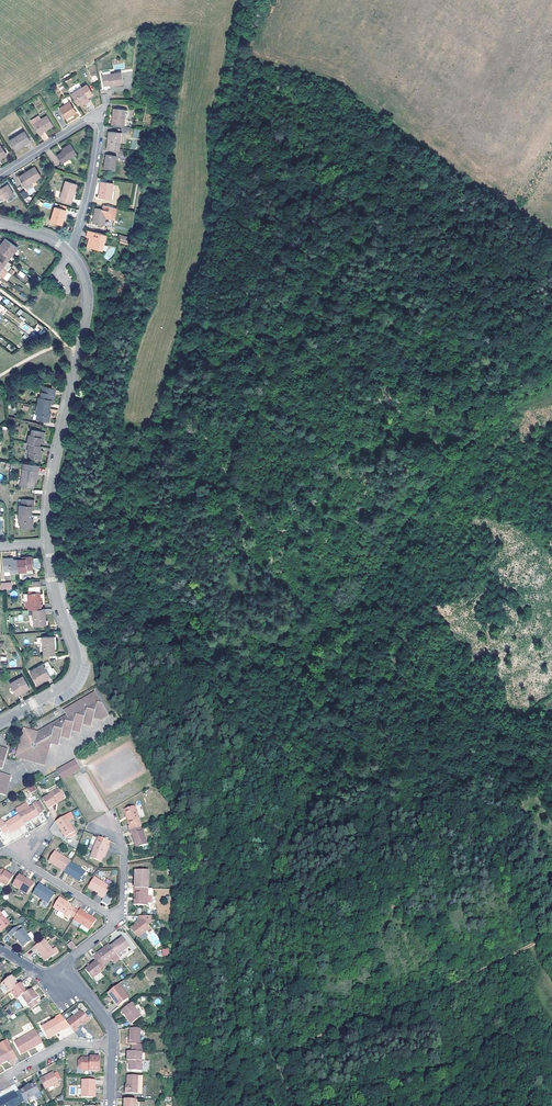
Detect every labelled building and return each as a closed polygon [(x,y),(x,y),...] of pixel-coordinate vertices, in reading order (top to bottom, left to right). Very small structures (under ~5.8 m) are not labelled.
[(104,85),(110,84),(110,86),(124,83),(122,72),(102,75),(104,85)] [(68,89),(78,105),(82,103),(89,99),(88,97),(93,94),(87,85),(82,88),(79,83),(68,89)] [(70,102),(60,108),(66,119),(77,112),(70,102)] [(114,108),(113,125),(124,125),(126,109),(114,108)] [(47,116),(33,125),(40,135),(43,133),(43,132),(53,126),(47,116)] [(11,140),(10,141),(16,150),(31,141),(24,131),(14,138),(11,140)] [(109,132),(107,150),(119,151),(121,135),(115,134),(115,132),(109,132)] [(44,141),(49,138),(45,133),(40,136),(44,141)] [(64,151),(57,155),(61,163),(77,154),(71,144),(62,149),(64,151)] [(106,155),(104,169),(114,170),(117,157),(106,155)] [(35,167),(25,173),(25,174),(20,178),(27,190),(36,185),(34,181),(41,176),(35,167)] [(77,184),(66,181),(60,200),(71,203),(73,193),(75,193),(77,184)] [(113,183),(101,181),(99,198),(111,199),(113,191),(113,183)] [(0,190),(0,203),(14,195),(8,185),(0,190)] [(19,193),(24,199),(29,196),(24,190),(19,193)] [(66,210),(55,207),(51,222),(61,225),(64,215),(65,215),(66,210)] [(107,210),(96,208),(93,223),(112,227),(115,213),(111,212),(109,218),(106,218),(107,210)] [(104,246),(106,235),(88,231),(87,237),(90,238),(92,238),(91,241),(89,241),(88,247),(94,249),(94,247),(101,249),(102,246),(104,246)] [(5,238),(3,241),(0,246),(0,270),(1,271),(3,268),(8,261),(13,255),(18,248),(5,238)] [(39,397),(38,405),(50,408),(51,404),(52,400),(54,400),(56,388),(44,386),(41,397),(39,397)] [(38,405),(34,404),(33,408),(37,408),(36,413),(38,414),(37,419),(49,422),(50,416),(48,416),(49,412),(50,408),(38,405)] [(28,443),(40,445),(41,441),(42,437),(43,438),(45,432),(32,429),(31,435),(29,434),(28,443)] [(42,446),(40,445),(28,443),(25,442),(24,447),(29,448),(28,452),(42,455),(43,449),(41,448),(42,446)] [(24,464),(21,486),(34,488),(34,482),(35,480),(37,480),(39,466),(24,464)] [(20,505),(19,513),(31,514),(32,510),(32,506),(34,506),(34,500),(22,499),(22,505),(20,505)] [(31,514),(19,513),(19,522),(21,522),(20,528),(33,528),(33,522),(31,522),(31,518),(31,514)] [(18,560),(19,572),(27,571),(27,569),(33,569),(32,557),(26,557),(26,559),(22,559),(18,560)] [(10,573),(19,572),(18,560),(14,560),(10,560),(9,558),(3,559),(4,571),(10,571),(10,573)] [(28,599),(29,610),(41,609),(40,592),(28,593),(28,599)] [(41,609),(29,610),(29,615),(33,615),(34,626),(46,625),(45,608),(41,609)] [(43,646),(44,655),(55,654),(54,636),(42,637),(43,646)] [(48,661),(43,664),(50,676),(55,673),(48,661)] [(43,664),(30,671),(37,684),(50,676),(43,664)] [(23,676),(10,683),(16,694),(23,689),(24,691),(30,688),(23,676)] [(37,732),(24,729),(16,757),(44,764),(50,743),(59,745),(61,736),(70,739),(72,730),(81,732),(83,724),(91,726),(94,718),(102,720),(109,716),(95,691),(63,710),(67,715),(67,717),(61,721),(60,718),(45,728),(46,730),(40,733),(37,732)] [(80,769),(75,761),(57,771),(62,779),(80,769)] [(6,796),(11,777),(0,773),(0,794),(6,796)] [(43,799),(48,809),(56,804),(55,803),(63,798),(62,797),(64,796),(60,789),(58,789),(57,788),(49,793),(50,795),(43,799)] [(20,813),(18,814),(19,815),(24,824),(39,815),(39,814),(43,812),(42,811),(45,809),(39,801),(37,802),(33,804),(34,805),(29,808),(20,813)] [(18,808),(20,813),(29,808),(26,804),(18,808)] [(141,827),(142,827),(135,806),(125,810),(130,826),(128,826),(130,830),(141,827)] [(19,815),(5,824),(3,821),(0,823),(0,828),(4,834),(9,831),(10,834),(25,825),(24,824),(19,815)] [(66,815),(56,821),(65,837),(67,837),(74,832),(75,832),(66,815)] [(142,831),(141,827),(130,830),(131,835),(132,834),(134,842),(136,841),(138,848),(147,845),(143,831),(142,831)] [(97,841),(90,857),(101,861),(103,857),(105,850),(108,851),(109,846),(108,845),(110,841),(100,837),(98,841),(97,841)] [(70,863),(71,861),(55,851),(48,861),(65,871),(70,863)] [(86,872),(70,863),(65,871),(64,873),(79,882),(81,880),(83,881),(86,877),(83,876),(86,872)] [(7,886),(13,876),(5,871),(4,873),(1,871),(0,870),(0,883),(7,886)] [(137,879),(137,888),(147,889),(148,889),(149,871),(135,870),(135,879),(137,879)] [(26,879),(19,875),(13,885),(27,895),(34,885),(26,880),(26,879)] [(110,887),(94,877),(88,887),(98,893),(100,894),(101,897),(103,899),(110,887)] [(39,884),(33,894),(49,904),(55,894),(39,884)] [(137,888),(135,888),(135,894),(137,894),(136,900),(134,900),(134,905),(147,905),(147,889),(137,888)] [(66,901),(59,897),(53,907),(59,911),(57,915),(63,918),(64,916),(68,919),(70,915),(74,908),(71,906),(65,903),(66,901)] [(74,908),(70,915),(74,918),(79,911),(74,908)] [(74,918),(73,919),(90,930),(96,920),(83,912),(84,911),(81,908),(79,911),(74,918)] [(0,912),(0,932),(0,933),(10,925),(0,912)] [(150,916),(139,916),(139,920),(140,921),(135,925),(131,928),(138,938),(140,936),(150,929),(148,925),(152,922),(153,917),(150,916)] [(18,926),(8,933),(11,937),(14,935),(23,947),(32,940),(22,929),(20,930),(18,926)] [(123,937),(111,947),(118,956),(130,947),(123,937)] [(52,950),(44,939),(34,947),(37,951),(38,950),(47,961),(55,954),(52,950)] [(96,961),(100,966),(105,963),(105,964),(112,959),(115,963),(120,959),(118,956),(111,947),(109,944),(97,953),(98,954),(93,958),(96,961)] [(130,947),(118,956),(120,959),(121,960),(133,951),(130,947)] [(93,978),(103,970),(100,966),(96,961),(85,969),(92,979),(93,978)] [(97,982),(104,976),(101,972),(94,978),(97,982)] [(1,984),(8,992),(10,991),(18,985),(12,976),(1,984)] [(22,996),(27,992),(20,983),(18,985),(10,991),(17,999),(22,996)] [(118,985),(109,992),(114,999),(113,999),(119,1006),(129,998),(118,985)] [(38,997),(32,988),(27,992),(22,996),(31,1009),(38,1004),(35,999),(38,997)] [(141,1016),(131,1003),(122,1010),(128,1018),(132,1024),(141,1016)] [(81,1010),(66,1022),(75,1032),(78,1029),(77,1028),(82,1024),(88,1019),(81,1010)] [(128,1018),(122,1010),(120,1012),(126,1020),(128,1018)] [(56,1019),(42,1027),(47,1037),(57,1032),(57,1033),(62,1031),(56,1019)] [(131,1051),(142,1052),(142,1045),(140,1044),(141,1028),(130,1028),(129,1044),(131,1044),(131,1051)] [(35,1046),(43,1042),(36,1030),(15,1042),(20,1052),(34,1045),(35,1046)] [(34,1045),(20,1052),(21,1054),(35,1046),(34,1045)] [(10,1046),(0,1051),(0,1064),(1,1063),(8,1059),(9,1061),(17,1057),(10,1046)] [(142,1061),(142,1052),(131,1051),(127,1051),(127,1064),(130,1064),(130,1070),(149,1071),(149,1061),(142,1061)] [(90,1056),(90,1057),(90,1059),(88,1059),(88,1057),(82,1057),(79,1060),(78,1067),(81,1070),(99,1071),(100,1057),(90,1056)] [(40,1079),(45,1089),(59,1082),(54,1073),(48,1077),(48,1075),(40,1079)] [(142,1094),(143,1076),(127,1075),(127,1084),(127,1088),(126,1088),(125,1093),(142,1094)] [(95,1080),(82,1079),(82,1097),(94,1098),(94,1089),(95,1089),(95,1080)] [(27,1086),(19,1091),(24,1101),(40,1092),(35,1083),(27,1087),(27,1086)] [(21,1103),(20,1101),(23,1099),(19,1091),(16,1093),(15,1092),(0,1100),(0,1105),(15,1105),(21,1103)]
